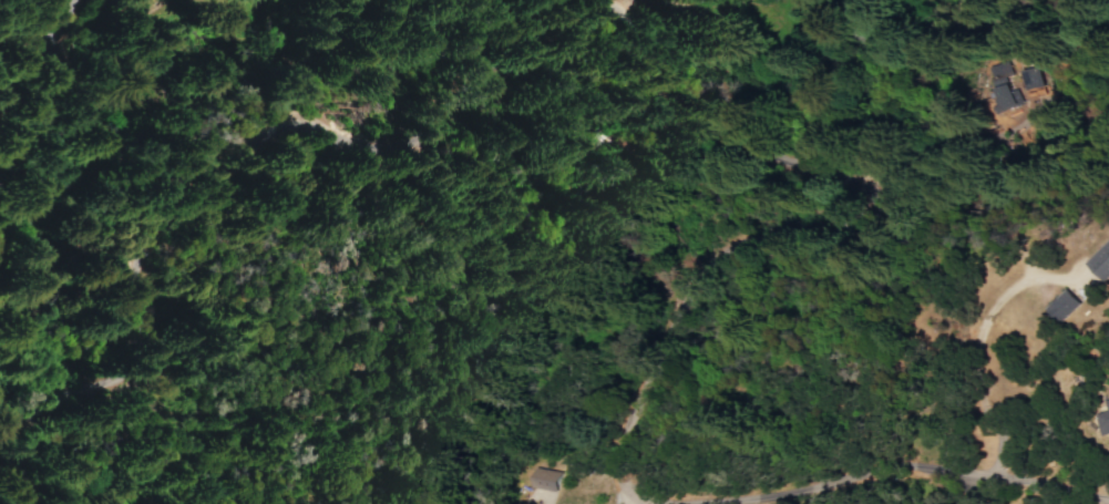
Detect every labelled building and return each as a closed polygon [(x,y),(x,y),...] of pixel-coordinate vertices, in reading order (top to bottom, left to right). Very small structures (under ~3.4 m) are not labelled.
[(974,115),(1006,105),(998,83),(990,85),(988,78),(997,74),(992,60),(969,68),(977,90),(972,92),(976,105),(972,106),(974,115)] [(1010,91),(1006,72),(1023,69),(1027,88),(1010,91)] [(1102,284),(1108,277),(1108,239),(1084,265),(1102,284)] [(1065,290),(1080,306),(1060,325),(1045,310),(1065,290)] [(1101,401),(1108,399),(1108,435),(1101,438),(1099,432),(1097,432),(1092,415),(1106,412),(1101,401)] [(558,471),(533,466),(529,486),(554,492),(558,471)]
